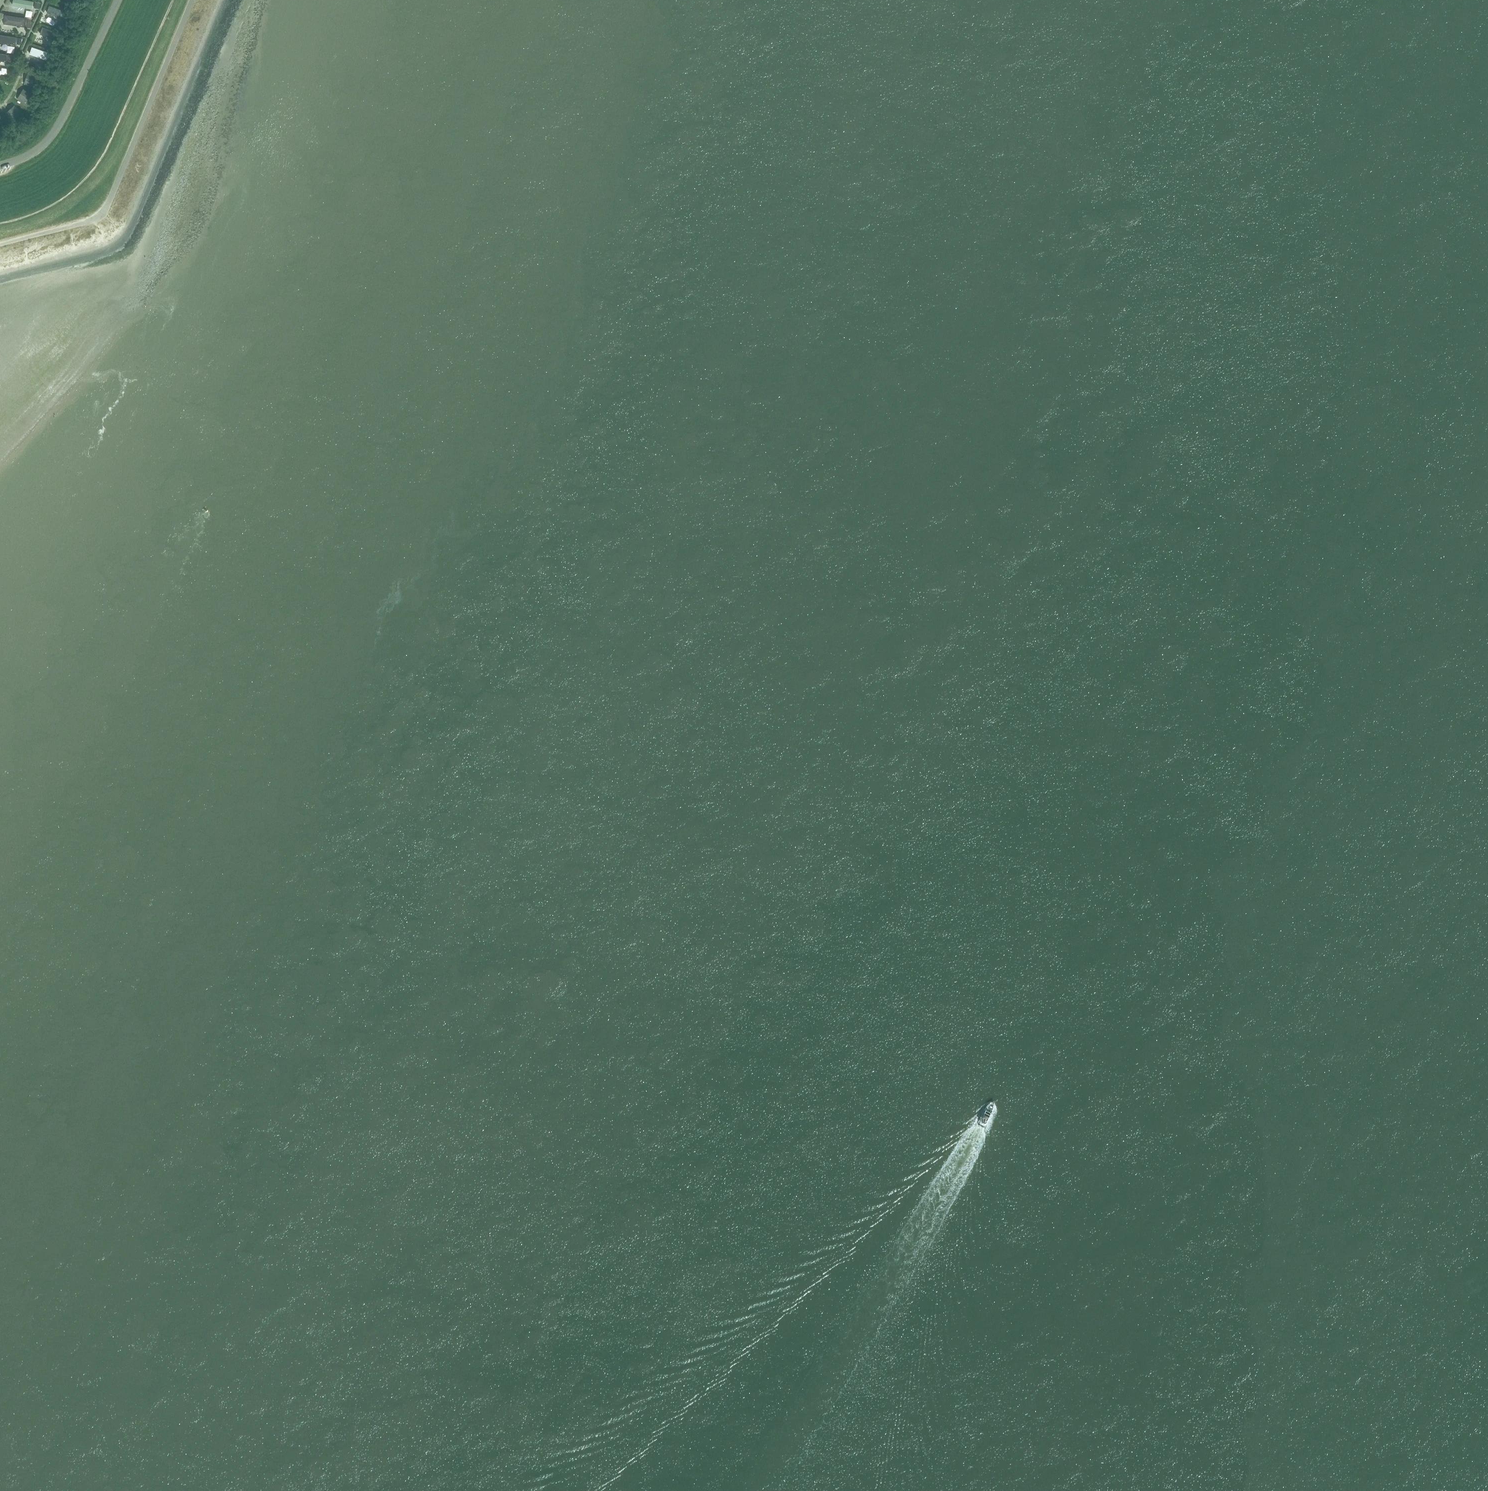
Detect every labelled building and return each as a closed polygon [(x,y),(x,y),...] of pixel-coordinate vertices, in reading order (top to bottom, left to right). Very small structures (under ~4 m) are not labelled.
[(46,1),(44,8),(62,13),(64,6),(46,1)] [(1,20),(20,21),(21,12),(1,11),(1,20)] [(40,21),(36,28),(51,35),(54,28),(40,21)] [(11,48),(11,38),(0,37),(0,47),(11,48)] [(29,43),(27,49),(36,51),(33,61),(39,62),(41,55),(45,56),(47,48),(29,43)] [(4,69),(5,59),(11,59),(11,49),(0,49),(0,69),(4,69)] [(21,78),(30,81),(32,74),(23,72),(21,78)] [(14,94),(25,101),(30,92),(20,85),(14,94)] [(6,115),(14,114),(13,105),(4,106),(6,115)]
